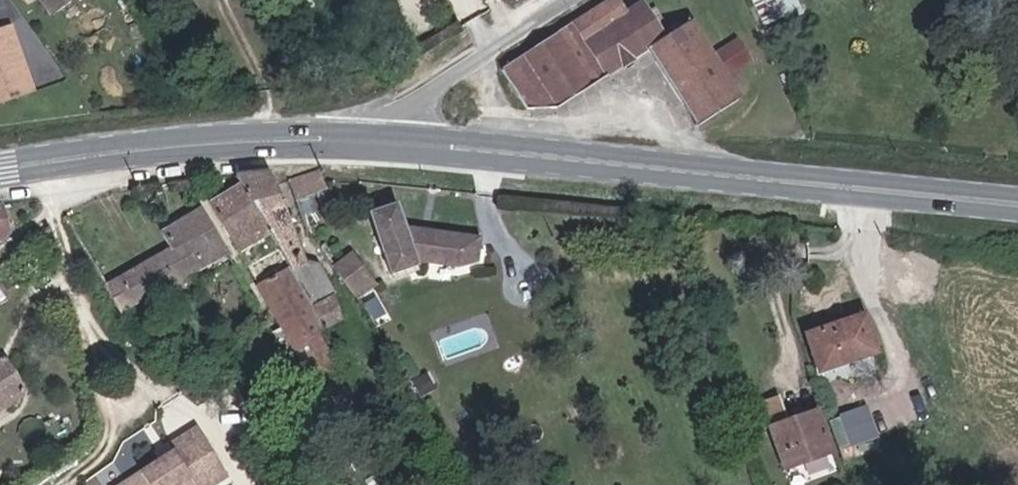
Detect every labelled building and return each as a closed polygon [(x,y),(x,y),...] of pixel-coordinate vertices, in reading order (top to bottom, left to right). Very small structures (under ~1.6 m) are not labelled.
[(57,17),(82,0),(45,0),(57,17)] [(658,52),(672,43),(669,35),(647,5),(633,13),(628,10),(621,0),(585,23),(510,71),(533,106),(568,109),(658,52)] [(777,0),(751,0),(763,19),(766,24),(784,12),(777,0)] [(784,12),(796,4),(795,0),(777,0),(784,12)] [(748,99),(743,90),(716,51),(698,27),(672,43),(658,52),(706,124),(748,99)] [(0,41),(0,112),(42,99),(23,34),(0,41)] [(738,38),(758,79),(768,72),(743,34),(738,38)] [(716,51),(743,90),(758,79),(738,38),(716,51)] [(321,174),(304,180),(305,183),(315,211),(316,217),(346,206),(338,181),(331,170),(321,174)] [(351,325),(357,322),(348,295),(329,262),(324,263),(286,177),(273,179),(271,179),(250,180),(256,190),(256,191),(282,236),(292,254),(301,270),(304,273),(309,283),(317,297),(319,300),(321,303),(322,305),(336,329),(337,330),(339,333),(351,325)] [(282,236),(256,191),(225,209),(233,223),(252,254),(282,236)] [(490,263),(493,238),(417,228),(410,205),(383,214),(403,276),(430,267),(429,263),(441,264),(454,259),(471,268),(490,263)] [(10,248),(24,235),(15,208),(0,210),(0,250),(10,248)] [(201,248),(215,271),(242,254),(237,246),(218,214),(177,238),(185,254),(186,255),(201,248)] [(292,254),(282,236),(252,254),(262,271),(292,254)] [(203,278),(215,271),(201,248),(186,255),(185,254),(122,290),(137,318),(167,301),(173,312),(198,297),(192,285),(203,278)] [(301,270),(292,254),(262,271),(264,275),(269,282),(272,286),(301,270)] [(367,291),(370,294),(385,280),(369,259),(353,274),(367,291)] [(273,290),(286,312),(311,352),(332,340),(317,310),(322,305),(321,303),(319,300),(317,297),(309,283),(304,273),(297,277),(289,281),(273,290)] [(814,337),(829,375),(879,356),(864,318),(814,337)] [(0,356),(0,433),(46,408),(50,386),(34,357),(11,350),(0,356)] [(767,408),(790,471),(836,454),(821,415),(794,425),(785,402),(767,408)] [(869,407),(844,416),(854,444),(880,436),(869,407)] [(146,484),(221,484),(218,481),(235,470),(212,434),(183,452),(188,458),(190,461),(177,469),(175,466),(146,484)] [(188,458),(175,466),(177,469),(190,461),(188,458)] [(218,481),(221,484),(233,484),(242,480),(235,470),(218,481)]
